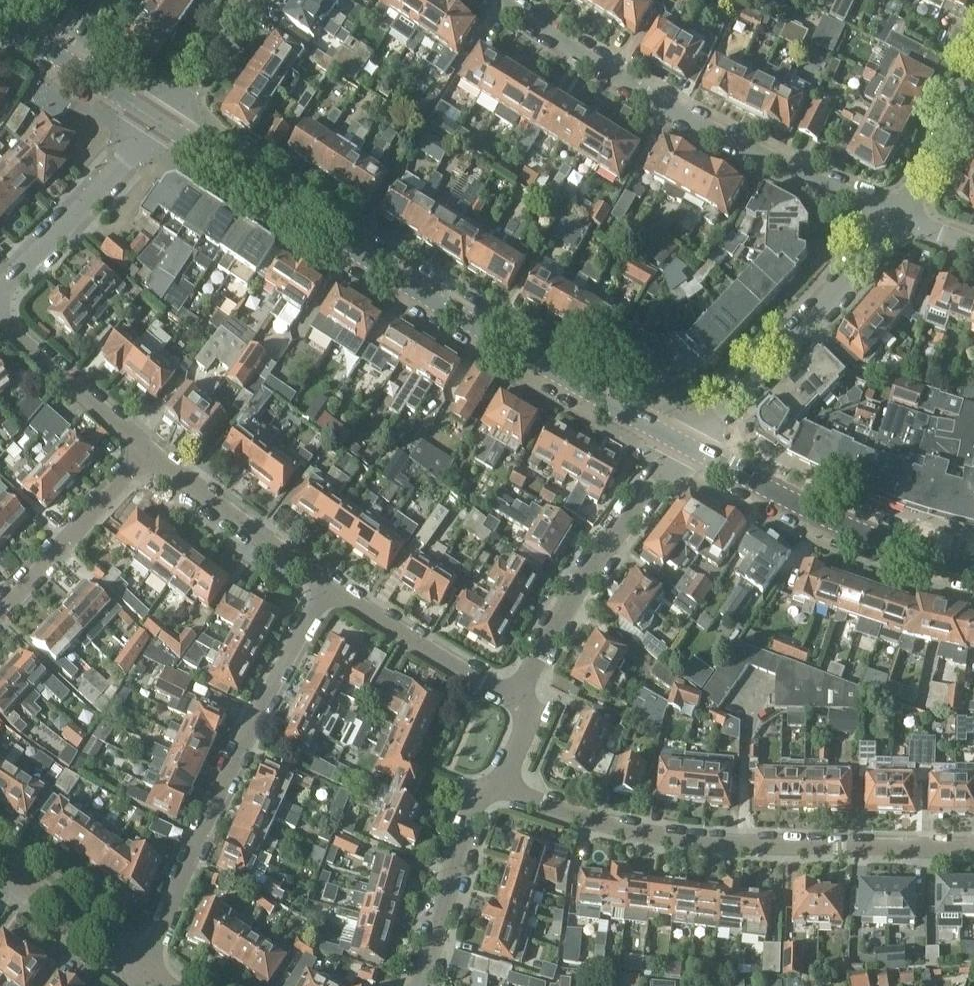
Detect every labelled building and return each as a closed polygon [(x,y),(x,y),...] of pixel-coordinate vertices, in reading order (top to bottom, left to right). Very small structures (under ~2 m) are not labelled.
[(112,3),(108,0),(96,0),(86,16),(98,24),(112,3)] [(146,8),(138,21),(167,41),(169,40),(172,40),(177,34),(175,31),(177,28),(175,27),(178,24),(179,24),(181,22),(151,1),(150,0),(145,0),(141,5),(146,8)] [(192,0),(152,0),(151,1),(181,22),(183,19),(182,17),(184,14),(186,15),(187,13),(191,13),(195,7),(194,3),(195,2),(192,0)] [(299,1),(353,36),(357,30),(345,22),(347,20),(335,11),(340,3),(336,0),(300,0),(299,1)] [(377,13),(385,18),(391,9),(402,16),(412,0),(383,0),(382,2),(383,4),(377,13)] [(392,31),(411,44),(440,0),(412,0),(402,16),(392,31)] [(408,48),(413,52),(420,43),(421,43),(425,37),(438,45),(440,42),(461,11),(460,10),(460,6),(455,3),(451,4),(450,4),(445,0),(440,0),(411,44),(408,48)] [(594,7),(596,9),(597,9),(598,12),(603,16),(605,15),(606,15),(614,20),(628,0),(599,0),(594,7)] [(614,20),(628,29),(636,34),(647,16),(655,5),(655,4),(661,8),(666,0),(628,0),(614,20)] [(830,16),(845,24),(856,0),(838,0),(830,16)] [(943,10),(948,0),(923,0),(943,10)] [(943,10),(965,20),(973,3),(973,0),(948,0),(943,10)] [(288,16),(286,19),(316,39),(323,29),(335,37),(336,36),(348,44),(352,38),(353,36),(299,1),(296,5),(295,6),(294,7),(291,8),(289,12),(289,15),(288,16)] [(735,15),(760,27),(765,16),(740,5),(735,15)] [(359,6),(351,18),(360,25),(368,13),(359,6)] [(438,45),(434,52),(444,59),(437,68),(439,70),(446,74),(459,56),(480,24),(461,11),(440,42),(438,45)] [(667,15),(644,53),(652,59),(655,61),(655,65),(660,68),(663,66),(664,66),(666,68),(684,36),(673,30),(678,21),(667,15)] [(825,17),(812,44),(834,54),(846,27),(825,17)] [(129,31),(122,41),(152,62),(159,52),(167,41),(138,21),(130,32),(129,31)] [(779,23),(774,33),(781,37),(786,26),(779,23)] [(787,26),(783,34),(796,40),(804,44),(809,33),(802,29),(788,23),(787,26)] [(684,36),(666,68),(674,73),(676,74),(676,77),(682,80),(684,79),(688,81),(692,74),(702,56),(709,59),(718,41),(691,25),(684,36)] [(918,62),(925,49),(892,32),(886,45),(918,62)] [(273,40),(264,54),(292,72),(299,61),(301,62),(308,52),(281,35),(276,43),(273,40)] [(336,62),(332,67),(334,68),(357,81),(361,75),(362,73),(375,54),(362,45),(355,56),(345,48),(342,53),(336,62)] [(333,48),(328,57),(336,62),(342,53),(333,48)] [(718,60),(704,90),(705,90),(705,91),(707,94),(711,93),(711,94),(726,100),(735,81),(740,70),(744,62),(745,60),(720,48),(715,59),(718,60)] [(468,72),(463,81),(483,94),(503,62),(482,49),(477,59),(473,57),(472,56),(464,69),(468,72)] [(944,59),(925,49),(918,62),(937,72),(944,59)] [(317,50),(309,61),(329,75),(334,68),(332,67),(336,62),(328,57),(317,50)] [(882,70),(878,77),(891,84),(921,101),(927,91),(929,90),(933,84),(932,81),(934,79),(915,69),(918,63),(892,50),(882,70)] [(251,74),(279,94),(288,99),(302,78),(292,72),(264,54),(263,55),(259,55),(256,60),(257,63),(255,66),(256,67),(251,74)] [(503,62),(483,94),(503,106),(523,74),(518,72),(503,62)] [(735,81),(726,100),(736,105),(736,106),(737,108),(742,110),(744,109),(744,110),(745,110),(747,111),(761,82),(761,81),(748,75),(752,66),(744,62),(740,70),(735,81)] [(872,64),(867,72),(878,77),(882,70),(872,64)] [(761,82),(747,111),(750,112),(751,114),(756,117),(758,116),(769,121),(782,91),(789,77),(792,70),(784,66),(780,73),(768,67),(761,81),(761,82)] [(867,72),(863,79),(873,85),(874,83),(878,77),(867,72)] [(239,90),(238,91),(237,92),(265,112),(272,102),(273,102),(279,94),(251,74),(247,80),(246,79),(244,82),(241,82),(238,87),(239,90)] [(503,106),(497,116),(516,128),(522,118),(531,104),(542,87),(528,78),(523,74),(503,106)] [(361,75),(357,81),(363,85),(368,88),(372,82),(361,75)] [(782,91),(769,121),(783,128),(786,131),(789,131),(790,131),(791,132),(811,87),(795,80),(789,77),(782,91)] [(872,87),(868,99),(879,105),(878,107),(908,124),(910,121),(911,119),(914,118),(917,112),(916,110),(921,101),(891,84),(878,77),(874,83),(877,85),(876,88),(872,87)] [(312,86),(298,106),(306,111),(320,91),(312,86)] [(533,125),(518,149),(527,154),(542,131),(562,99),(544,88),(542,87),(531,104),(522,118),(533,125)] [(437,102),(426,96),(424,99),(409,90),(400,103),(426,118),(437,102)] [(265,112),(237,92),(228,105),(231,108),(226,115),(252,133),(260,123),(258,122),(265,112)] [(562,99),(542,131),(562,143),(582,111),(562,99)] [(442,102),(429,121),(442,129),(448,120),(454,110),(442,102)] [(814,104),(800,133),(801,133),(818,141),(832,113),(833,112),(814,103),(814,104)] [(306,111),(298,106),(291,117),(299,122),(306,111)] [(15,135),(30,113),(21,107),(6,129),(15,135)] [(869,123),(866,130),(896,146),(901,137),(904,136),(907,130),(907,128),(907,125),(908,124),(878,107),(869,123)] [(846,110),(842,118),(853,123),(857,116),(846,110)] [(336,111),(329,121),(336,126),(343,115),(336,111)] [(582,111),(562,143),(581,156),(602,124),(597,121),(582,111)] [(448,120),(442,129),(456,138),(462,128),(448,120)] [(34,134),(64,153),(72,140),(68,137),(69,134),(60,128),(57,131),(42,121),(34,134)] [(348,189),(349,190),(368,162),(357,155),(365,143),(364,142),(375,126),(367,121),(363,127),(355,138),(348,149),(331,176),(338,181),(337,182),(339,184),(339,187),(345,191),(348,189)] [(279,123),(267,142),(281,150),(293,131),(279,123)] [(301,158),(311,165),(329,136),(309,123),(290,151),(293,153),(293,156),(298,160),(301,158)] [(355,138),(363,127),(356,123),(349,134),(355,138)] [(602,124),(581,156),(601,168),(621,136),(606,127),(605,126),(602,124)] [(475,150),(481,140),(462,128),(456,138),(475,150)] [(864,129),(849,157),(876,171),(885,169),(890,159),(891,158),(892,159),(899,148),(896,146),(866,130),(864,129)] [(453,147),(429,131),(416,150),(441,165),(453,147)] [(57,163),(64,153),(34,134),(31,137),(24,144),(55,174),(62,167),(57,163)] [(621,136),(601,168),(621,180),(641,148),(631,142),(632,139),(625,135),(622,137),(621,136)] [(331,176),(348,149),(329,136),(311,165),(312,166),(312,169),(318,173),(320,172),(323,173),(324,172),(331,176)] [(686,150),(683,149),(665,138),(646,172),(668,184),(686,150)] [(383,140),(368,162),(349,190),(359,196),(359,200),(364,203),(367,202),(370,204),(389,176),(378,168),(386,156),(384,155),(391,146),(383,140)] [(489,145),(481,140),(475,150),(483,155),(489,145)] [(24,144),(7,162),(32,187),(37,182),(42,187),(55,174),(24,144)] [(684,203),(688,195),(707,162),(686,150),(668,184),(663,192),(668,195),(668,197),(675,201),(678,200),(684,203)] [(963,174),(973,181),(973,157),(964,174),(963,173),(963,174)] [(32,187),(7,162),(0,169),(0,190),(17,208),(25,200),(22,197),(32,187)] [(719,165),(715,166),(707,162),(688,195),(695,199),(692,205),(705,212),(727,173),(723,171),(723,167),(719,165)] [(560,189),(567,179),(572,170),(565,166),(553,185),(560,189)] [(520,178),(535,186),(540,177),(526,169),(520,178)] [(579,174),(572,170),(567,179),(573,183),(579,174)] [(727,173),(705,212),(701,218),(714,226),(722,213),(729,217),(747,184),(737,178),(736,175),(732,172),(728,173),(727,173)] [(422,197),(405,225),(412,229),(412,230),(414,232),(414,235),(424,241),(443,210),(430,202),(444,178),(436,173),(422,197)] [(954,190),(956,198),(973,208),(973,181),(963,174),(954,190)] [(550,180),(542,175),(535,186),(544,191),(550,180)] [(150,201),(139,217),(159,230),(188,188),(175,179),(175,180),(174,179),(173,181),(168,182),(166,181),(166,182),(165,182),(160,190),(158,189),(157,191),(154,189),(147,199),(150,201)] [(443,210),(424,241),(445,254),(464,223),(472,211),(480,197),(485,188),(476,182),(462,205),(450,198),(443,210)] [(403,185),(384,213),(386,214),(386,218),(392,221),(395,220),(398,221),(405,225),(422,197),(403,185)] [(633,195),(627,192),(612,217),(622,223),(637,198),(640,200),(646,190),(638,186),(633,195)] [(157,241),(137,264),(154,278),(205,199),(188,188),(159,230),(163,233),(158,241),(157,241)] [(754,204),(744,223),(752,227),(756,220),(758,221),(759,219),(769,220),(771,220),(775,212),(788,219),(796,205),(766,188),(757,206),(754,204)] [(6,215),(8,217),(17,208),(0,190),(0,221),(6,215)] [(480,197),(472,211),(480,216),(488,202),(480,197)] [(154,278),(146,290),(162,302),(173,286),(194,254),(223,211),(205,199),(154,278)] [(583,200),(577,210),(591,218),(597,208),(583,200)] [(591,218),(590,220),(602,226),(612,210),(600,203),(597,208),(591,218)] [(769,220),(768,237),(802,240),(802,232),(810,230),(810,221),(800,207),(796,205),(788,219),(775,212),(771,220),(769,220)] [(198,257),(193,264),(207,273),(212,266),(221,252),(240,222),(223,211),(194,254),(198,257)] [(527,215),(524,221),(531,226),(535,220),(527,215)] [(579,252),(589,233),(564,219),(553,238),(579,252)] [(486,237),(467,268),(477,274),(479,272),(482,273),(483,272),(490,277),(507,249),(514,238),(521,226),(513,221),(498,244),(486,237)] [(521,226),(514,238),(521,242),(531,226),(524,221),(521,226)] [(225,255),(216,270),(228,278),(235,267),(258,234),(253,230),(241,223),(240,222),(221,252),(225,255)] [(464,223),(445,254),(467,268),(486,237),(464,223)] [(747,237),(752,227),(744,223),(739,233),(739,234),(747,237)] [(150,238),(144,233),(130,250),(114,237),(102,252),(123,270),(150,238)] [(235,267),(228,278),(238,285),(246,290),(256,275),(273,248),(275,246),(263,237),(258,234),(235,267)] [(750,239),(747,237),(739,234),(737,237),(732,234),(728,239),(740,246),(743,247),(750,239)] [(801,247),(802,240),(768,237),(767,254),(768,254),(769,254),(780,265),(784,261),(795,271),(799,267),(808,257),(809,249),(801,247)] [(668,239),(653,259),(663,266),(678,246),(668,239)] [(728,239),(719,249),(728,254),(733,257),(740,246),(728,239)] [(647,246),(642,254),(652,260),(657,252),(647,246)] [(507,249),(490,277),(497,281),(496,282),(499,284),(498,287),(504,290),(506,288),(510,291),(531,257),(530,253),(522,248),(518,249),(515,254),(507,249)] [(688,264),(694,256),(684,249),(678,256),(688,264)] [(717,267),(728,254),(719,249),(710,260),(717,267)] [(261,331),(304,268),(295,262),(295,258),(289,255),(286,256),(283,254),(265,281),(278,290),(262,312),(258,313),(245,332),(255,340),(261,331)] [(769,254),(768,254),(769,255),(755,270),(780,293),(802,269),(799,267),(795,271),(784,261),(780,265),(769,254)] [(646,287),(658,274),(629,258),(621,272),(646,287)] [(702,285),(717,267),(710,260),(694,279),(702,285)] [(678,261),(674,266),(687,299),(690,302),(695,298),(685,285),(689,282),(682,274),(688,268),(678,261)] [(95,262),(80,280),(105,301),(114,291),(120,296),(126,288),(95,262)] [(588,264),(582,274),(591,279),(596,268),(588,264)] [(674,266),(667,272),(676,307),(687,299),(674,266)] [(886,285),(886,286),(911,307),(911,308),(925,273),(911,267),(909,270),(908,269),(905,270),(904,269),(902,269),(896,275),(895,275),(894,276),(890,276),(886,281),(887,285),(886,285)] [(313,274),(304,268),(261,331),(266,334),(275,321),(287,328),(296,314),(300,317),(323,281),(321,280),(322,276),(316,273),(313,274)] [(596,268),(591,279),(598,283),(604,272),(596,268)] [(541,270),(525,300),(528,302),(528,305),(533,308),(536,306),(546,311),(562,282),(541,270)] [(755,270),(739,287),(763,310),(780,293),(755,270)] [(96,312),(105,301),(80,280),(66,296),(66,297),(76,306),(74,308),(83,314),(84,312),(90,317),(89,318),(96,324),(102,317),(96,312)] [(927,297),(920,316),(925,318),(923,323),(947,332),(951,319),(962,289),(962,288),(959,287),(958,285),(952,283),(950,284),(939,280),(932,299),(927,297)] [(562,282),(546,311),(559,319),(560,317),(567,321),(583,294),(572,288),(562,282)] [(662,296),(657,283),(651,289),(648,296),(654,299),(662,296)] [(173,286),(162,302),(173,311),(179,315),(183,309),(190,299),(173,286)] [(870,304),(869,304),(895,326),(904,316),(912,323),(913,320),(915,314),(911,308),(911,307),(886,286),(879,294),(878,295),(874,295),(870,299),(870,303),(870,304)] [(763,310),(739,287),(718,310),(742,333),(763,310)] [(135,302),(142,293),(136,288),(129,298),(135,302)] [(951,319),(973,327),(973,326),(973,293),(972,293),(962,289),(963,288),(962,288),(962,289),(951,319)] [(315,324),(312,330),(333,343),(342,329),(360,303),(357,301),(356,298),(352,295),(349,296),(338,289),(315,324)] [(74,335),(89,318),(90,317),(84,312),(83,314),(74,308),(76,306),(66,297),(66,296),(62,292),(51,304),(55,308),(50,315),(74,335)] [(583,294),(567,321),(575,325),(574,327),(587,334),(603,305),(583,294)] [(603,305),(587,334),(597,340),(597,343),(602,346),(605,344),(609,346),(625,316),(612,309),(616,302),(607,298),(603,305)] [(342,329),(333,343),(355,357),(364,344),(381,316),(370,309),(370,307),(365,303),(362,304),(360,303),(342,329)] [(855,322),(854,322),(879,344),(895,326),(869,304),(864,311),(863,312),(859,312),(855,317),(855,321),(855,322)] [(173,311),(170,316),(192,332),(199,321),(183,309),(179,315),(173,311)] [(702,325),(701,327),(726,350),(742,333),(718,310),(710,317),(707,313),(698,321),(702,325)] [(208,324),(218,332),(221,329),(228,319),(218,311),(208,324)] [(915,314),(913,320),(923,323),(925,318),(920,316),(915,314)] [(228,319),(221,329),(248,349),(250,348),(255,340),(245,332),(228,319)] [(131,360),(122,370),(138,383),(163,352),(165,349),(153,339),(156,334),(157,335),(163,327),(157,322),(140,342),(128,357),(131,360)] [(840,339),(838,341),(863,362),(870,365),(885,349),(879,344),(854,322),(848,329),(847,330),(843,330),(840,335),(840,338),(840,339)] [(394,371),(399,364),(417,336),(397,323),(379,351),(372,346),(367,354),(362,361),(382,374),(386,367),(394,371)] [(99,333),(105,338),(112,329),(106,324),(99,333)] [(726,350),(701,327),(689,339),(686,340),(687,340),(687,341),(687,344),(698,354),(695,358),(705,368),(702,370),(705,373),(726,350)] [(124,329),(104,353),(111,359),(107,364),(119,374),(122,370),(131,360),(128,357),(140,342),(124,329)] [(218,332),(211,342),(238,363),(248,349),(221,329),(218,332)] [(625,366),(642,375),(650,361),(644,358),(653,342),(642,337),(645,334),(636,329),(619,359),(627,363),(625,366)] [(99,333),(88,347),(94,351),(105,338),(99,333)] [(934,344),(941,347),(944,337),(937,335),(934,344)] [(389,411),(399,418),(414,394),(441,351),(417,336),(399,364),(414,373),(389,411)] [(686,340),(669,341),(670,344),(673,374),(682,373),(686,381),(693,380),(702,370),(705,368),(695,358),(698,354),(687,344),(687,341),(687,340),(686,340)] [(654,343),(653,342),(644,358),(650,361),(642,375),(657,384),(665,383),(666,375),(673,374),(670,344),(669,341),(654,343)] [(218,360),(232,371),(238,363),(211,342),(196,361),(208,372),(218,360)] [(244,392),(268,361),(250,348),(248,349),(238,363),(232,371),(226,379),(244,392)] [(414,394),(399,418),(408,405),(418,411),(434,385),(443,391),(461,363),(441,351),(414,394)] [(163,352),(138,383),(151,394),(157,399),(161,394),(182,368),(163,352)] [(823,353),(807,370),(821,384),(832,394),(841,385),(839,382),(847,374),(824,352),(823,353)] [(896,359),(905,366),(905,367),(909,358),(900,353),(896,359)] [(461,406),(451,422),(463,429),(464,427),(485,394),(492,381),(475,370),(461,394),(456,401),(455,402),(461,406)] [(807,370),(790,387),(813,410),(821,401),(823,403),(832,394),(821,384),(807,370)] [(10,386),(0,372),(0,393),(10,386)] [(279,382),(270,377),(263,388),(272,393),(279,382)] [(176,422),(185,430),(211,396),(219,386),(212,380),(204,390),(203,389),(197,396),(186,387),(165,414),(167,415),(165,418),(174,425),(176,422)] [(898,381),(891,401),(934,416),(937,412),(956,418),(960,418),(960,417),(965,401),(942,394),(942,393),(926,388),(925,391),(898,381)] [(965,383),(960,397),(973,401),(973,386),(965,383)] [(779,398),(773,404),(797,427),(813,410),(790,387),(779,398)] [(867,399),(873,401),(876,393),(869,391),(867,397),(867,399)] [(244,392),(232,408),(241,415),(248,406),(253,399),(244,392)] [(858,393),(848,397),(851,405),(861,401),(858,393)] [(43,404),(31,394),(13,414),(26,425),(43,404)] [(474,460),(484,466),(491,452),(512,417),(518,407),(514,405),(514,404),(514,402),(511,401),(511,398),(506,395),(502,396),(500,395),(483,422),(493,428),(474,460)] [(211,396),(185,430),(205,447),(226,420),(216,411),(222,405),(211,396)] [(320,396),(306,416),(318,425),(332,405),(320,396)] [(955,513),(958,514),(959,521),(969,524),(973,516),(973,488),(973,481),(973,404),(965,401),(960,417),(963,419),(967,421),(957,479),(955,513)] [(762,418),(758,422),(760,424),(761,429),(759,432),(763,435),(763,436),(777,446),(779,443),(780,443),(779,444),(790,451),(792,452),(801,433),(808,427),(807,427),(808,427),(807,426),(803,431),(796,427),(797,427),(773,404),(761,417),(762,418)] [(846,444),(833,474),(836,475),(836,476),(837,476),(853,483),(855,484),(856,484),(859,485),(862,486),(868,471),(861,468),(866,453),(881,408),(868,404),(867,409),(861,407),(858,419),(851,435),(850,434),(846,444)] [(866,453),(861,468),(868,471),(862,486),(863,487),(862,487),(864,487),(878,493),(885,496),(914,413),(891,405),(873,456),(870,454),(866,453)] [(241,427),(222,452),(229,458),(226,462),(239,472),(242,468),(261,442),(259,441),(265,433),(250,421),(256,412),(248,406),(241,415),(235,422),(241,427)] [(506,449),(516,454),(538,416),(535,414),(534,412),(529,409),(526,410),(524,408),(523,409),(523,408),(522,409),(521,410),(518,407),(512,417),(491,452),(484,466),(493,471),(506,449)] [(825,435),(811,464),(811,465),(812,464),(825,470),(829,472),(829,473),(830,473),(833,474),(846,444),(850,434),(851,435),(858,419),(861,407),(860,407),(834,417),(826,435),(825,435)] [(71,428),(47,408),(30,428),(40,438),(49,446),(56,439),(59,443),(68,433),(68,432),(71,428)] [(814,414),(816,419),(825,416),(823,411),(814,414)] [(914,413),(885,496),(892,499),(907,504),(907,505),(908,505),(915,477),(921,458),(926,441),(931,419),(914,413)] [(351,436),(326,417),(319,427),(344,446),(351,436)] [(931,512),(931,514),(937,516),(947,518),(954,520),(955,519),(955,513),(957,479),(967,421),(963,419),(960,417),(960,418),(956,418),(955,422),(949,421),(944,452),(941,465),(936,481),(932,505),(931,512)] [(915,477),(908,505),(909,505),(908,506),(923,511),(931,514),(931,512),(932,505),(936,481),(941,465),(944,452),(949,421),(931,419),(926,441),(921,458),(915,477)] [(10,424),(3,429),(12,441),(19,435),(10,424)] [(547,464),(556,470),(574,438),(551,424),(532,457),(535,459),(531,466),(542,473),(547,464)] [(261,442),(242,468),(243,469),(260,481),(279,455),(284,449),(285,448),(285,447),(276,439),(280,434),(270,426),(265,433),(259,441),(261,442)] [(790,451),(789,453),(792,455),(793,456),(795,453),(799,454),(798,457),(810,463),(810,464),(811,464),(825,435),(808,427),(807,427),(808,427),(801,433),(792,452),(790,451)] [(40,438),(30,428),(24,435),(34,444),(40,438)] [(81,445),(68,433),(59,443),(56,439),(49,446),(63,459),(62,460),(69,467),(71,465),(79,473),(94,457),(88,452),(91,449),(93,452),(101,443),(95,436),(88,436),(81,445)] [(569,477),(579,483),(597,451),(574,438),(556,470),(561,473),(555,483),(563,488),(569,477)] [(421,442),(409,460),(414,464),(443,487),(456,464),(421,442)] [(39,469),(63,490),(79,473),(71,465),(69,467),(62,460),(63,459),(49,446),(41,454),(47,460),(39,469)] [(279,455),(260,481),(278,496),(302,463),(307,467),(313,459),(300,449),(294,457),(284,449),(279,455)] [(621,464),(597,451),(579,483),(591,490),(587,498),(598,504),(621,464)] [(392,485),(397,477),(403,470),(409,460),(398,452),(380,477),(392,485)] [(307,484),(292,505),(310,517),(316,508),(320,510),(327,501),(325,500),(347,468),(350,464),(353,459),(345,454),(329,475),(327,479),(311,468),(302,480),(307,484)] [(316,508),(310,517),(330,531),(347,505),(338,499),(358,470),(350,464),(347,468),(325,500),(327,501),(320,510),(316,508)] [(46,509),(63,490),(39,469),(29,479),(24,475),(18,482),(46,509)] [(516,471),(509,482),(522,489),(528,478),(516,471)] [(416,490),(397,477),(392,485),(398,490),(410,498),(416,490)] [(7,530),(12,534),(27,517),(4,496),(8,492),(0,485),(0,523),(7,530)] [(390,487),(380,502),(387,507),(397,492),(390,487)] [(546,487),(541,496),(553,503),(558,494),(546,487)] [(347,505),(330,531),(349,545),(355,536),(353,534),(360,524),(362,525),(372,510),(374,508),(380,500),(384,495),(375,488),(358,513),(347,505)] [(449,490),(416,540),(426,547),(449,514),(447,513),(459,497),(449,490)] [(690,500),(687,497),(680,506),(690,513),(687,517),(694,522),(708,503),(697,495),(694,499),(690,500)] [(502,496),(498,502),(518,514),(517,515),(537,527),(564,544),(567,540),(569,542),(574,534),(571,533),(573,529),(560,522),(563,518),(558,514),(555,519),(535,506),(533,511),(519,503),(518,505),(502,496)] [(559,552),(564,544),(537,527),(517,515),(518,514),(498,502),(493,511),(531,532),(521,548),(523,549),(550,566),(554,560),(557,562),(562,553),(559,552)] [(687,548),(700,555),(729,512),(728,511),(727,513),(726,513),(724,512),(709,503),(709,502),(709,503),(708,503),(694,522),(687,533),(690,535),(689,537),(692,540),(687,548)] [(687,533),(694,522),(687,517),(690,513),(680,506),(678,509),(675,509),(672,514),(672,516),(661,530),(667,535),(670,530),(681,538),(678,542),(680,543),(686,535),(689,537),(690,535),(687,533)] [(580,507),(575,516),(587,523),(593,514),(580,507)] [(355,536),(349,545),(366,558),(367,557),(389,526),(379,519),(383,514),(374,508),(372,510),(362,525),(360,524),(353,534),(355,536)] [(474,511),(462,529),(486,542),(491,534),(483,529),(487,521),(474,511)] [(720,568),(748,524),(729,512),(700,555),(720,568)] [(138,555),(157,530),(159,526),(156,529),(137,515),(118,540),(129,548),(126,552),(135,559),(138,555)] [(367,557),(366,558),(367,558),(387,572),(416,528),(397,515),(390,525),(389,526),(367,557)] [(487,521),(483,529),(491,534),(494,535),(501,524),(490,517),(490,518),(487,521)] [(12,534),(7,530),(0,523),(0,546),(12,534)] [(136,559),(133,562),(143,570),(151,576),(162,561),(160,560),(166,551),(169,554),(176,544),(169,539),(172,536),(159,526),(157,530),(136,559)] [(747,581),(776,540),(759,528),(740,556),(747,560),(737,574),(747,581)] [(667,535),(661,530),(645,551),(646,552),(641,558),(659,572),(680,543),(678,542),(681,538),(670,530),(667,535)] [(763,592),(793,551),(776,540),(747,581),(763,592)] [(168,588),(173,582),(193,556),(176,544),(169,554),(166,552),(160,560),(162,561),(151,576),(168,588)] [(417,555),(400,581),(419,593),(416,597),(417,598),(427,582),(429,583),(438,569),(437,569),(438,568),(444,558),(448,552),(450,549),(446,546),(444,549),(437,545),(427,561),(417,555)] [(692,553),(680,546),(668,563),(679,571),(692,553)] [(481,553),(476,561),(485,566),(489,558),(481,553)] [(499,563),(494,572),(509,581),(508,583),(518,589),(520,585),(530,591),(538,578),(541,572),(515,555),(511,561),(507,568),(499,563)] [(202,578),(209,568),(193,556),(173,582),(168,588),(186,602),(196,587),(198,588),(204,580),(202,578)] [(427,582),(417,598),(429,606),(432,601),(440,606),(457,580),(463,570),(444,558),(438,568),(437,569),(438,569),(429,583),(427,582)] [(476,561),(472,569),(475,571),(480,574),(485,566),(476,561)] [(794,598),(791,606),(804,610),(803,614),(813,617),(817,606),(828,573),(829,572),(819,569),(818,569),(818,566),(811,563),(809,566),(806,565),(794,598)] [(100,580),(107,573),(99,566),(93,573),(100,580)] [(227,582),(209,568),(202,578),(204,580),(198,588),(196,587),(186,602),(193,607),(198,601),(207,608),(227,582)] [(111,590),(122,576),(116,572),(113,569),(102,581),(102,582),(111,590)] [(663,596),(660,594),(664,590),(637,571),(636,573),(633,574),(629,579),(631,581),(625,588),(623,588),(622,590),(656,614),(661,608),(657,605),(663,596)] [(494,572),(489,579),(498,584),(491,595),(518,611),(530,591),(520,585),(518,589),(508,583),(509,581),(494,572)] [(828,573),(817,606),(839,613),(850,582),(842,579),(842,578),(828,573)] [(677,589),(683,594),(699,607),(714,586),(700,578),(696,583),(686,576),(677,589)] [(839,613),(837,620),(843,623),(848,622),(850,617),(861,620),(872,587),(857,583),(857,584),(850,582),(839,613)] [(85,585),(72,599),(96,621),(104,629),(121,612),(110,602),(107,605),(85,585)] [(861,620),(856,634),(879,641),(880,638),(893,596),(886,594),(886,592),(872,587),(861,620)] [(115,595),(126,606),(134,598),(122,588),(115,595)] [(738,589),(718,616),(732,625),(750,597),(738,589)] [(656,614),(622,590),(621,591),(622,592),(617,600),(614,600),(610,605),(611,608),(609,610),(641,633),(642,633),(644,632),(647,630),(651,626),(653,623),(654,617),(656,614)] [(461,595),(458,600),(487,618),(489,616),(498,621),(496,625),(506,632),(508,629),(518,611),(491,595),(485,605),(466,594),(464,598),(461,595)] [(692,616),(698,609),(699,607),(683,594),(675,604),(692,616)] [(880,638),(879,641),(900,648),(914,602),(915,602),(901,597),(901,599),(893,596),(880,638)] [(140,604),(134,598),(126,606),(133,612),(140,604)] [(914,602),(900,648),(912,652),(916,638),(931,642),(931,641),(934,629),(935,623),(941,625),(941,623),(947,625),(951,607),(940,604),(937,603),(937,602),(920,598),(919,599),(917,599),(916,602),(915,602),(914,602)] [(72,599),(58,613),(91,644),(96,639),(104,629),(96,621),(72,599)] [(226,600),(221,608),(248,622),(247,624),(257,630),(259,627),(269,632),(278,614),(251,599),(245,610),(226,600)] [(460,605),(455,613),(463,617),(456,628),(494,651),(506,632),(496,625),(498,621),(489,616),(487,618),(458,600),(456,603),(460,605)] [(931,641),(942,644),(956,647),(952,662),(956,663),(967,665),(968,665),(970,650),(973,615),(973,613),(973,612),(972,611),(972,610),(954,606),(954,607),(951,607),(947,625),(941,623),(941,625),(935,623),(934,629),(931,641)] [(221,608),(215,619),(232,628),(228,636),(257,653),(269,632),(259,627),(257,630),(247,624),(248,622),(221,608)] [(698,609),(692,616),(699,620),(695,625),(706,632),(714,620),(698,609)] [(58,613),(45,627),(69,650),(77,641),(86,650),(91,644),(58,613)] [(144,628),(156,639),(166,626),(154,616),(144,628)] [(45,628),(31,642),(72,680),(78,673),(62,658),(69,650),(45,627),(45,628)] [(139,629),(124,648),(137,658),(149,639),(139,629)] [(156,641),(144,660),(165,669),(168,670),(178,659),(180,661),(197,638),(186,631),(179,641),(166,630),(158,640),(157,642),(156,641)] [(648,633),(639,644),(661,660),(669,650),(648,633)] [(587,654),(587,655),(616,673),(624,659),(630,662),(634,656),(628,652),(629,651),(599,634),(594,644),(590,645),(587,651),(587,654)] [(798,661),(803,649),(804,645),(779,635),(772,651),(798,661)] [(203,636),(197,645),(226,661),(227,659),(238,665),(236,668),(246,674),(257,653),(228,636),(222,646),(204,636),(203,636)] [(331,637),(320,658),(321,658),(322,657),(332,661),(330,665),(340,670),(342,668),(369,683),(371,684),(387,657),(374,650),(366,664),(357,660),(362,651),(331,637)] [(732,653),(750,666),(756,649),(739,642),(732,653)] [(196,645),(183,662),(195,668),(196,669),(202,657),(215,664),(209,676),(237,691),(246,674),(236,668),(238,665),(227,659),(226,661),(197,645),(196,645)] [(124,648),(114,662),(127,673),(137,658),(124,648)] [(750,666),(759,669),(766,652),(756,649),(750,666)] [(803,649),(798,661),(805,664),(810,651),(803,649)] [(768,673),(774,655),(766,652),(759,669),(768,673)] [(750,666),(732,653),(726,661),(744,675),(750,666)] [(21,654),(8,668),(32,690),(38,684),(59,704),(70,693),(47,672),(44,675),(21,654)] [(616,673),(587,655),(575,676),(586,683),(586,684),(589,686),(590,685),(605,694),(610,685),(621,691),(627,679),(616,673)] [(776,676),(783,658),(774,655),(768,673),(776,676)] [(320,658),(310,677),(342,695),(349,683),(364,691),(365,690),(369,683),(342,668),(340,670),(330,665),(332,661),(322,657),(321,658),(320,658)] [(788,710),(807,710),(861,711),(862,688),(783,658),(776,676),(776,709),(788,710)] [(705,671),(707,668),(695,659),(682,676),(703,691),(713,677),(705,671)] [(674,690),(675,686),(678,676),(661,660),(651,673),(674,690)] [(720,669),(738,683),(744,675),(726,661),(720,669)] [(845,670),(831,664),(827,675),(841,680),(845,670)] [(0,676),(0,687),(18,705),(32,718),(35,720),(36,719),(42,713),(34,705),(35,703),(40,698),(32,690),(8,668),(0,676)] [(118,669),(106,682),(117,693),(127,677),(118,669)] [(165,669),(155,691),(173,699),(167,710),(184,718),(216,732),(225,713),(185,695),(192,681),(168,670),(165,669)] [(738,683),(720,669),(714,678),(732,692),(738,683)] [(83,680),(78,693),(102,715),(117,693),(106,682),(92,670),(83,680)] [(868,670),(864,684),(886,691),(889,681),(890,677),(868,670)] [(383,673),(372,693),(386,699),(433,720),(443,698),(397,677),(396,679),(383,673)] [(300,698),(299,700),(309,705),(311,701),(321,707),(319,708),(335,717),(339,709),(335,707),(342,695),(310,677),(299,697),(300,698)] [(708,686),(726,700),(732,692),(714,678),(708,686)] [(886,691),(885,693),(916,705),(920,693),(889,681),(886,691)] [(932,683),(927,708),(961,713),(965,688),(932,683)] [(675,686),(674,690),(670,705),(682,709),(684,702),(699,706),(703,695),(675,686)] [(703,695),(720,709),(726,700),(708,686),(703,695)] [(0,687),(0,715),(21,734),(27,727),(11,712),(18,705),(0,687)] [(637,718),(632,716),(631,718),(662,729),(669,704),(643,689),(636,700),(645,704),(637,718)] [(372,693),(367,704),(397,718),(394,726),(396,727),(395,728),(423,741),(433,720),(386,699),(372,693)] [(299,697),(289,718),(318,733),(328,738),(339,719),(335,717),(319,708),(321,707),(311,701),(309,705),(299,700),(300,698),(299,697)] [(903,706),(894,706),(894,714),(903,714),(903,706)] [(585,715),(573,740),(590,747),(604,753),(615,730),(620,732),(622,728),(624,729),(629,718),(622,715),(621,717),(597,707),(591,718),(585,715)] [(717,723),(721,713),(713,709),(708,720),(717,723)] [(807,710),(788,710),(788,726),(807,726),(807,710)] [(361,721),(356,719),(357,717),(348,712),(344,721),(353,726),(357,728),(361,721)] [(729,717),(721,713),(717,723),(725,727),(729,717)] [(861,714),(830,713),(830,733),(860,733),(861,714)] [(957,726),(957,718),(949,717),(948,725),(957,726)] [(171,725),(168,732),(208,750),(216,732),(184,718),(179,728),(171,725)] [(289,718),(278,739),(312,758),(318,749),(312,745),(318,733),(289,718)] [(966,719),(957,718),(957,726),(965,727),(966,719)] [(357,728),(354,734),(366,740),(372,727),(361,721),(357,728)] [(103,723),(92,740),(103,747),(114,731),(103,723)] [(357,728),(353,726),(349,735),(353,737),(354,734),(357,728)] [(381,738),(378,745),(414,762),(423,741),(395,728),(396,727),(394,726),(387,741),(381,738)] [(168,732),(164,741),(172,745),(169,753),(200,768),(208,750),(168,732)] [(354,734),(353,737),(356,739),(353,745),(361,749),(366,740),(354,734)] [(910,737),(910,766),(914,766),(936,767),(936,739),(910,737)] [(754,739),(752,748),(750,748),(751,760),(758,759),(758,748),(759,740),(754,739)] [(92,740),(82,755),(94,763),(104,747),(92,740)] [(614,758),(604,753),(590,747),(573,740),(562,764),(585,774),(584,778),(602,784),(605,774),(609,776),(616,758),(614,758)] [(378,745),(374,755),(381,758),(376,770),(396,780),(391,791),(404,797),(407,788),(409,785),(411,787),(418,772),(410,768),(414,762),(378,745)] [(860,762),(860,780),(868,780),(867,811),(878,811),(879,813),(886,814),(887,812),(892,812),(892,778),(892,774),(893,761),(877,761),(877,745),(861,745),(861,750),(860,762)] [(4,805),(22,777),(12,770),(23,752),(15,746),(3,764),(0,768),(0,802),(4,805)] [(69,747),(59,760),(70,768),(78,753),(69,747)] [(805,763),(804,808),(807,808),(808,810),(815,810),(817,808),(828,808),(829,770),(829,749),(820,749),(820,760),(807,760),(807,763),(805,763)] [(662,751),(657,801),(660,801),(660,799),(667,800),(669,802),(677,803),(679,801),(683,801),(687,765),(687,764),(688,756),(689,753),(662,751)] [(40,753),(33,763),(47,773),(54,763),(40,753)] [(154,759),(151,766),(192,785),(200,768),(169,753),(164,764),(154,759)] [(687,764),(687,765),(683,801),(686,802),(687,804),(694,805),(696,803),(706,804),(712,758),(688,756),(687,764)] [(620,759),(616,758),(609,776),(605,774),(602,784),(615,788),(614,792),(639,797),(645,763),(620,759)] [(712,758),(706,804),(710,804),(711,807),(718,807),(720,805),(728,806),(728,808),(730,808),(731,797),(737,797),(738,778),(733,777),(734,760),(712,758)] [(317,759),(310,772),(331,782),(337,770),(317,759)] [(266,761),(257,780),(287,794),(288,794),(292,786),(309,793),(314,783),(266,761)] [(782,768),(781,807),(792,808),(793,810),(799,810),(801,808),(804,808),(805,763),(782,763),(782,768)] [(782,768),(769,768),(757,768),(757,765),(750,764),(750,784),(757,785),(756,807),(768,807),(769,809),(776,809),(778,807),(781,807),(782,768)] [(151,766),(142,784),(184,803),(192,785),(151,766)] [(932,771),(932,812),(943,812),(944,814),(951,814),(952,813),(955,813),(956,768),(944,768),(941,771),(932,771)] [(955,813),(957,813),(959,815),(965,815),(967,813),(973,813),(973,769),(956,768),(955,813)] [(852,770),(829,770),(828,808),(829,808),(831,811),(838,811),(840,808),(851,809),(852,770)] [(66,771),(54,789),(68,798),(82,780),(71,774),(66,771)] [(892,778),(892,812),(894,812),(896,814),(902,814),(904,812),(915,812),(916,774),(892,774),(892,778)] [(35,786),(22,777),(4,805),(7,807),(6,810),(12,814),(14,812),(17,814),(19,812),(26,817),(36,802),(42,806),(52,791),(38,781),(35,786)] [(257,780),(249,798),(290,816),(296,819),(299,812),(283,805),(288,794),(287,794),(257,780)] [(129,788),(125,797),(175,820),(184,803),(142,784),(152,789),(148,797),(129,788)] [(358,793),(354,803),(381,815),(381,814),(389,818),(389,819),(398,823),(399,821),(410,826),(418,807),(402,800),(404,797),(391,791),(382,787),(376,801),(358,793)] [(351,795),(340,790),(330,813),(340,817),(351,795)] [(54,797),(41,815),(49,820),(44,827),(42,827),(42,828),(49,833),(48,834),(60,844),(79,817),(68,809),(69,808),(61,803),(54,797)] [(249,798),(242,815),(273,829),(276,822),(296,830),(299,821),(296,819),(290,816),(249,798)] [(118,799),(110,813),(117,818),(126,805),(118,799)] [(138,810),(131,822),(138,826),(145,815),(138,810)] [(347,814),(340,832),(352,837),(355,828),(352,827),(356,818),(347,814)] [(381,815),(371,837),(399,850),(403,841),(414,846),(421,831),(410,826),(399,821),(398,823),(389,819),(389,818),(381,814),(381,815)] [(79,817),(60,844),(79,857),(96,835),(104,821),(96,815),(95,816),(89,825),(79,817)] [(242,815),(234,832),(274,850),(276,847),(278,842),(269,838),(273,829),(242,815)] [(96,835),(79,857),(97,870),(116,844),(122,836),(122,835),(112,827),(104,821),(96,835)] [(150,832),(168,840),(173,828),(155,821),(150,832)] [(333,833),(324,830),(320,837),(330,841),(333,833)] [(234,832),(226,850),(267,868),(275,851),(274,850),(234,832)] [(361,844),(339,834),(327,865),(334,867),(342,846),(358,854),(361,844)] [(513,860),(512,861),(513,861),(513,859),(525,863),(524,866),(534,869),(535,867),(561,875),(564,866),(565,863),(568,853),(549,847),(519,837),(513,860)] [(116,844),(97,870),(115,884),(115,885),(117,886),(118,886),(122,877),(137,855),(139,852),(140,851),(144,842),(137,838),(137,839),(134,844),(132,848),(127,845),(124,850),(116,844)] [(329,851),(317,846),(309,866),(320,871),(329,851)] [(226,850),(218,868),(263,889),(262,892),(277,899),(282,886),(265,878),(269,869),(267,868),(226,850)] [(276,851),(272,859),(284,865),(288,856),(276,851)] [(122,877),(118,886),(145,897),(160,860),(139,852),(137,855),(122,877)] [(374,869),(371,878),(402,888),(407,868),(365,857),(363,866),(374,869)] [(512,861),(506,882),(537,892),(541,880),(558,885),(561,875),(535,867),(534,869),(524,866),(525,863),(513,859),(513,861),(512,861)] [(564,866),(561,875),(568,877),(571,865),(565,863),(564,866)] [(633,880),(634,879),(633,879),(634,871),(615,868),(614,877),(608,876),(603,907),(602,915),(615,917),(615,920),(628,922),(629,910),(633,880)] [(320,883),(329,886),(333,873),(324,870),(320,883)] [(601,915),(602,915),(603,907),(608,876),(583,873),(577,917),(589,919),(589,917),(600,919),(601,915)] [(223,879),(215,876),(211,886),(219,889),(223,879)] [(397,906),(402,888),(371,878),(369,886),(353,882),(350,892),(355,894),(397,906)] [(655,883),(655,881),(634,879),(633,880),(629,910),(628,922),(650,925),(650,921),(652,905),(655,905),(656,894),(653,894),(654,883),(655,883)] [(652,905),(650,921),(660,922),(661,915),(674,916),(678,884),(655,881),(655,883),(654,883),(653,894),(656,894),(655,905),(652,905)] [(940,883),(939,929),(963,929),(963,917),(965,917),(966,883),(962,883),(960,881),(954,881),(952,883),(940,883)] [(965,917),(973,918),(973,881),(971,881),(969,884),(966,883),(965,917)] [(506,882),(499,905),(499,906),(530,915),(537,918),(540,908),(533,906),(537,892),(506,882)] [(696,927),(719,930),(724,891),(725,882),(724,882),(723,890),(701,887),(701,888),(699,888),(698,899),(702,900),(700,911),(698,911),(696,927)] [(744,925),(748,893),(741,892),(742,884),(725,882),(724,891),(719,930),(732,931),(731,935),(743,937),(745,925),(744,925)] [(341,890),(329,886),(320,883),(316,895),(325,898),(324,901),(336,904),(341,890)] [(805,922),(819,923),(820,886),(814,886),(812,883),(805,883),(802,886),(796,885),(795,927),(805,927),(805,922)] [(701,887),(678,884),(674,916),(673,924),(696,927),(698,911),(700,911),(702,900),(698,899),(699,888),(701,888),(701,887)] [(863,886),(863,918),(863,925),(873,925),(873,920),(888,920),(889,920),(889,916),(890,886),(887,886),(885,884),(878,884),(876,886),(863,886)] [(893,886),(890,886),(889,916),(889,920),(888,920),(888,927),(915,927),(915,886),(903,886),(901,884),(894,884),(893,886)] [(821,886),(820,886),(819,923),(843,923),(844,889),(822,888),(822,887),(821,887),(821,886)] [(745,925),(743,937),(767,940),(772,897),(748,893),(744,925),(745,925)] [(363,906),(360,915),(392,925),(397,906),(355,894),(353,902),(363,906)] [(254,904),(261,909),(268,900),(260,895),(254,904)] [(275,905),(268,900),(261,909),(269,914),(275,905)] [(491,903),(486,919),(494,922),(492,928),(530,940),(533,930),(526,928),(530,915),(499,906),(499,905),(491,903)] [(195,926),(188,941),(210,951),(211,949),(211,950),(212,950),(211,949),(228,921),(229,922),(229,921),(230,918),(231,916),(228,915),(203,905),(197,918),(199,919),(196,926),(195,926)] [(344,932),(356,935),(387,944),(392,925),(360,915),(339,909),(337,917),(347,920),(344,932)] [(555,923),(563,924),(565,912),(556,911),(554,923),(555,923)] [(228,921),(211,949),(212,950),(211,950),(228,960),(247,933),(250,928),(251,927),(233,914),(231,915),(231,916),(230,918),(229,921),(229,922),(228,921)] [(561,937),(563,924),(555,923),(554,923),(552,936),(561,937)] [(492,928),(485,952),(523,963),(530,940),(492,928)] [(583,931),(566,931),(562,964),(578,966),(583,931)] [(247,933),(228,960),(230,962),(247,973),(248,974),(266,947),(248,934),(247,933)] [(607,935),(599,934),(595,967),(603,968),(607,935)] [(26,948),(25,947),(24,950),(22,948),(21,949),(20,949),(21,944),(15,940),(11,942),(3,935),(0,939),(0,982),(26,948)] [(387,944),(356,935),(353,946),(341,943),(340,947),(322,942),(319,951),(343,957),(344,953),(382,963),(387,944)] [(248,974),(266,985),(268,985),(278,970),(285,975),(294,962),(287,957),(291,951),(271,938),(266,947),(248,974)] [(299,940),(294,950),(303,955),(308,946),(299,940)] [(964,944),(964,965),(973,964),(973,945),(964,944)] [(764,968),(764,973),(780,974),(781,946),(765,945),(764,968)] [(308,946),(303,955),(305,956),(312,961),(313,959),(317,952),(308,946)] [(796,946),(786,946),(784,976),(802,977),(804,949),(796,948),(796,946)] [(710,977),(711,975),(712,965),(699,964),(700,948),(693,947),(691,962),(689,976),(689,977),(710,977)] [(26,948),(0,982),(0,983),(4,985),(31,985),(47,963),(26,948)] [(940,949),(927,950),(927,968),(940,967),(940,949)] [(740,960),(741,951),(742,951),(735,950),(734,959),(740,960)] [(887,951),(889,969),(908,968),(907,950),(887,951)] [(878,970),(889,969),(887,951),(877,952),(878,970)] [(643,974),(645,958),(646,956),(635,955),(635,957),(626,956),(624,972),(643,974)] [(305,956),(296,969),(297,970),(309,976),(317,961),(313,959),(312,961),(305,956)] [(469,971),(475,973),(473,985),(487,985),(488,978),(490,963),(473,957),(469,971)] [(645,958),(643,974),(654,975),(656,960),(645,958)] [(681,978),(682,975),(689,976),(691,962),(683,961),(682,966),(667,965),(666,977),(681,978)] [(490,963),(488,978),(505,983),(505,985),(509,985),(511,974),(511,969),(490,963)] [(542,976),(541,978),(553,982),(554,982),(557,969),(558,968),(558,967),(545,964),(545,966),(542,976)] [(850,972),(850,966),(850,964),(839,964),(839,974),(850,974),(850,972)] [(712,965),(711,975),(732,977),(733,967),(712,965)] [(347,978),(355,982),(360,971),(352,967),(347,978)] [(288,985),(327,985),(328,985),(309,976),(297,970),(292,979),(288,985)] [(375,984),(378,975),(371,972),(368,982),(375,984)] [(923,974),(925,985),(933,985),(932,983),(931,973),(923,974)] [(511,974),(509,985),(531,985),(531,980),(511,974)] [(887,974),(878,975),(880,985),(889,985),(887,974)] [(914,975),(902,976),(903,985),(906,985),(915,985),(914,975)] [(612,985),(626,985),(627,977),(613,976),(612,985)] [(850,979),(851,985),(871,985),(869,976),(850,979)] [(559,977),(559,985),(571,985),(572,978),(559,977)] [(626,985),(641,985),(641,978),(627,977),(626,985)]
